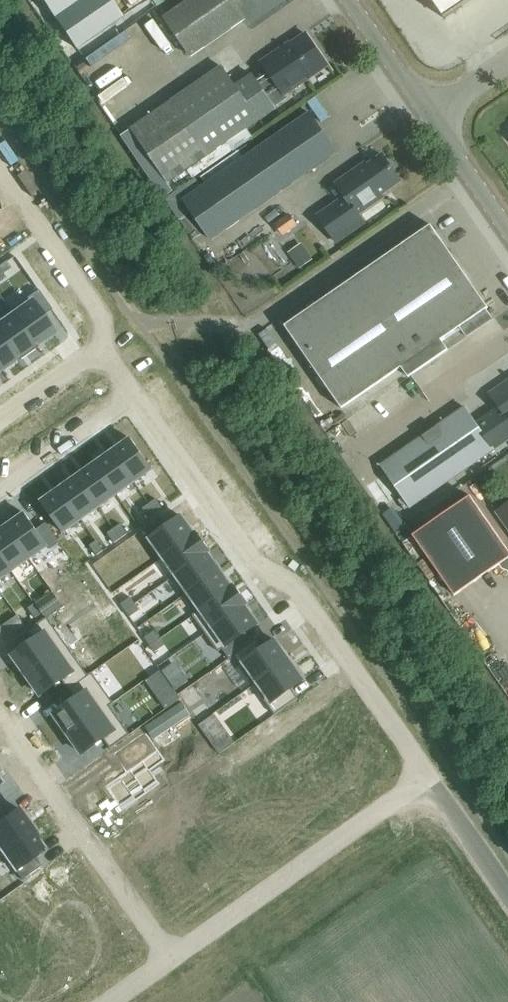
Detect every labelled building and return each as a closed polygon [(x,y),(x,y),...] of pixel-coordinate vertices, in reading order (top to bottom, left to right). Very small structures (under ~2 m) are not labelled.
[(76,48),(121,17),(109,0),(42,0),(76,48)] [(245,19),(232,0),(189,0),(164,18),(174,32),(169,35),(174,42),(179,40),(191,57),(245,19)] [(474,0),(432,0),(445,20),(474,0)] [(221,68),(122,136),(166,199),(174,192),(168,184),(187,170),(193,178),(232,151),(226,144),(275,109),(274,108),(288,99),(285,94),(327,65),(306,35),(290,46),(291,47),(285,51),(284,49),(283,48),(262,64),(266,70),(266,73),(265,77),(257,83),(251,75),(234,87),(221,68)] [(337,153),(310,113),(254,152),(247,145),(201,177),(207,185),(184,201),(211,240),(337,153)] [(401,181),(382,154),(359,170),(358,168),(336,183),(345,196),(318,215),(337,242),(365,223),(359,214),(384,196),(382,194),(401,181)] [(463,338),(490,320),(483,311),(485,310),(431,225),(285,326),(342,409),(399,370),(406,379),(445,352),(439,342),(457,330),(463,338)] [(0,267),(0,271),(3,275),(11,269),(6,262),(0,267)] [(38,290),(9,310),(35,346),(35,345),(53,333),(41,317),(52,310),(38,290)] [(0,317),(0,334),(17,358),(16,358),(18,361),(37,348),(35,345),(35,346),(9,310),(0,317)] [(16,358),(17,358),(0,334),(0,370),(16,358)] [(507,382),(490,393),(503,412),(479,428),(464,407),(381,465),(411,508),(507,440),(507,384),(507,382)] [(131,439),(113,452),(134,482),(152,469),(131,439)] [(113,452),(95,464),(117,494),(134,482),(113,452)] [(95,464),(78,477),(99,507),(117,494),(95,464)] [(78,477),(60,489),(81,519),(99,507),(78,477)] [(487,507),(498,501),(490,488),(480,494),(487,507)] [(60,489),(42,502),(63,532),(81,519),(60,489)] [(470,496),(413,536),(455,596),(499,565),(502,569),(507,572),(507,551),(470,496)] [(156,513),(163,509),(156,499),(150,504),(156,513)] [(507,530),(507,503),(495,512),(507,530)] [(156,513),(150,504),(143,508),(150,518),(156,513)] [(25,514),(7,527),(29,558),(48,545),(50,549),(60,542),(47,523),(37,530),(25,514)] [(163,515),(144,529),(164,557),(195,535),(195,534),(182,516),(170,525),(163,515)] [(128,534),(121,524),(114,529),(121,538),(128,534)] [(0,532),(0,554),(12,571),(29,558),(7,527),(0,532)] [(121,538),(114,529),(108,533),(114,543),(121,538)] [(195,535),(164,557),(176,574),(176,575),(208,552),(208,553),(209,553),(196,533),(195,534),(195,535)] [(103,551),(97,541),(90,545),(97,555),(103,551)] [(176,574),(172,577),(185,595),(220,570),(208,553),(208,552),(176,575),(176,574)] [(12,571),(0,554),(0,579),(12,571)] [(220,570),(185,595),(197,612),(197,613),(233,588),(232,587),(220,570)] [(197,612),(193,615),(206,633),(245,605),(246,606),(247,605),(233,586),(232,587),(233,588),(197,613),(197,612)] [(126,611),(135,604),(131,597),(121,604),(126,611)] [(42,613),(35,604),(29,608),(36,618),(42,613)] [(130,617),(140,610),(135,604),(126,611),(130,617)] [(245,605),(206,633),(219,652),(223,649),(230,659),(234,657),(233,656),(253,642),(252,641),(246,632),(258,624),(246,606),(245,605)] [(35,641),(13,656),(27,675),(68,647),(47,617),(28,631),(35,641)] [(160,639),(155,631),(145,638),(151,646),(160,639)] [(253,642),(233,656),(234,657),(254,685),(290,660),(276,640),(264,649),(256,638),(252,641),(253,642)] [(165,645),(160,639),(151,646),(155,652),(165,645)] [(68,647),(27,675),(41,695),(62,680),(69,690),(89,676),(88,675),(68,647)] [(290,660),(254,685),(275,715),(298,698),(292,688),(304,680),(290,660)] [(160,670),(146,679),(156,693),(170,684),(160,670)] [(76,700),(55,715),(68,734),(109,705),(113,703),(92,673),(89,676),(69,690),(76,700)] [(109,705),(68,734),(82,754),(104,738),(111,748),(130,735),(109,705)] [(126,772),(106,787),(122,810),(160,784),(150,770),(165,760),(145,732),(114,754),(126,772)] [(229,735),(214,746),(219,753),(234,742),(229,735)] [(1,850),(32,828),(19,808),(7,817),(0,808),(0,849),(1,850)] [(32,828),(1,850),(21,880),(41,866),(34,856),(47,848),(32,828)]
